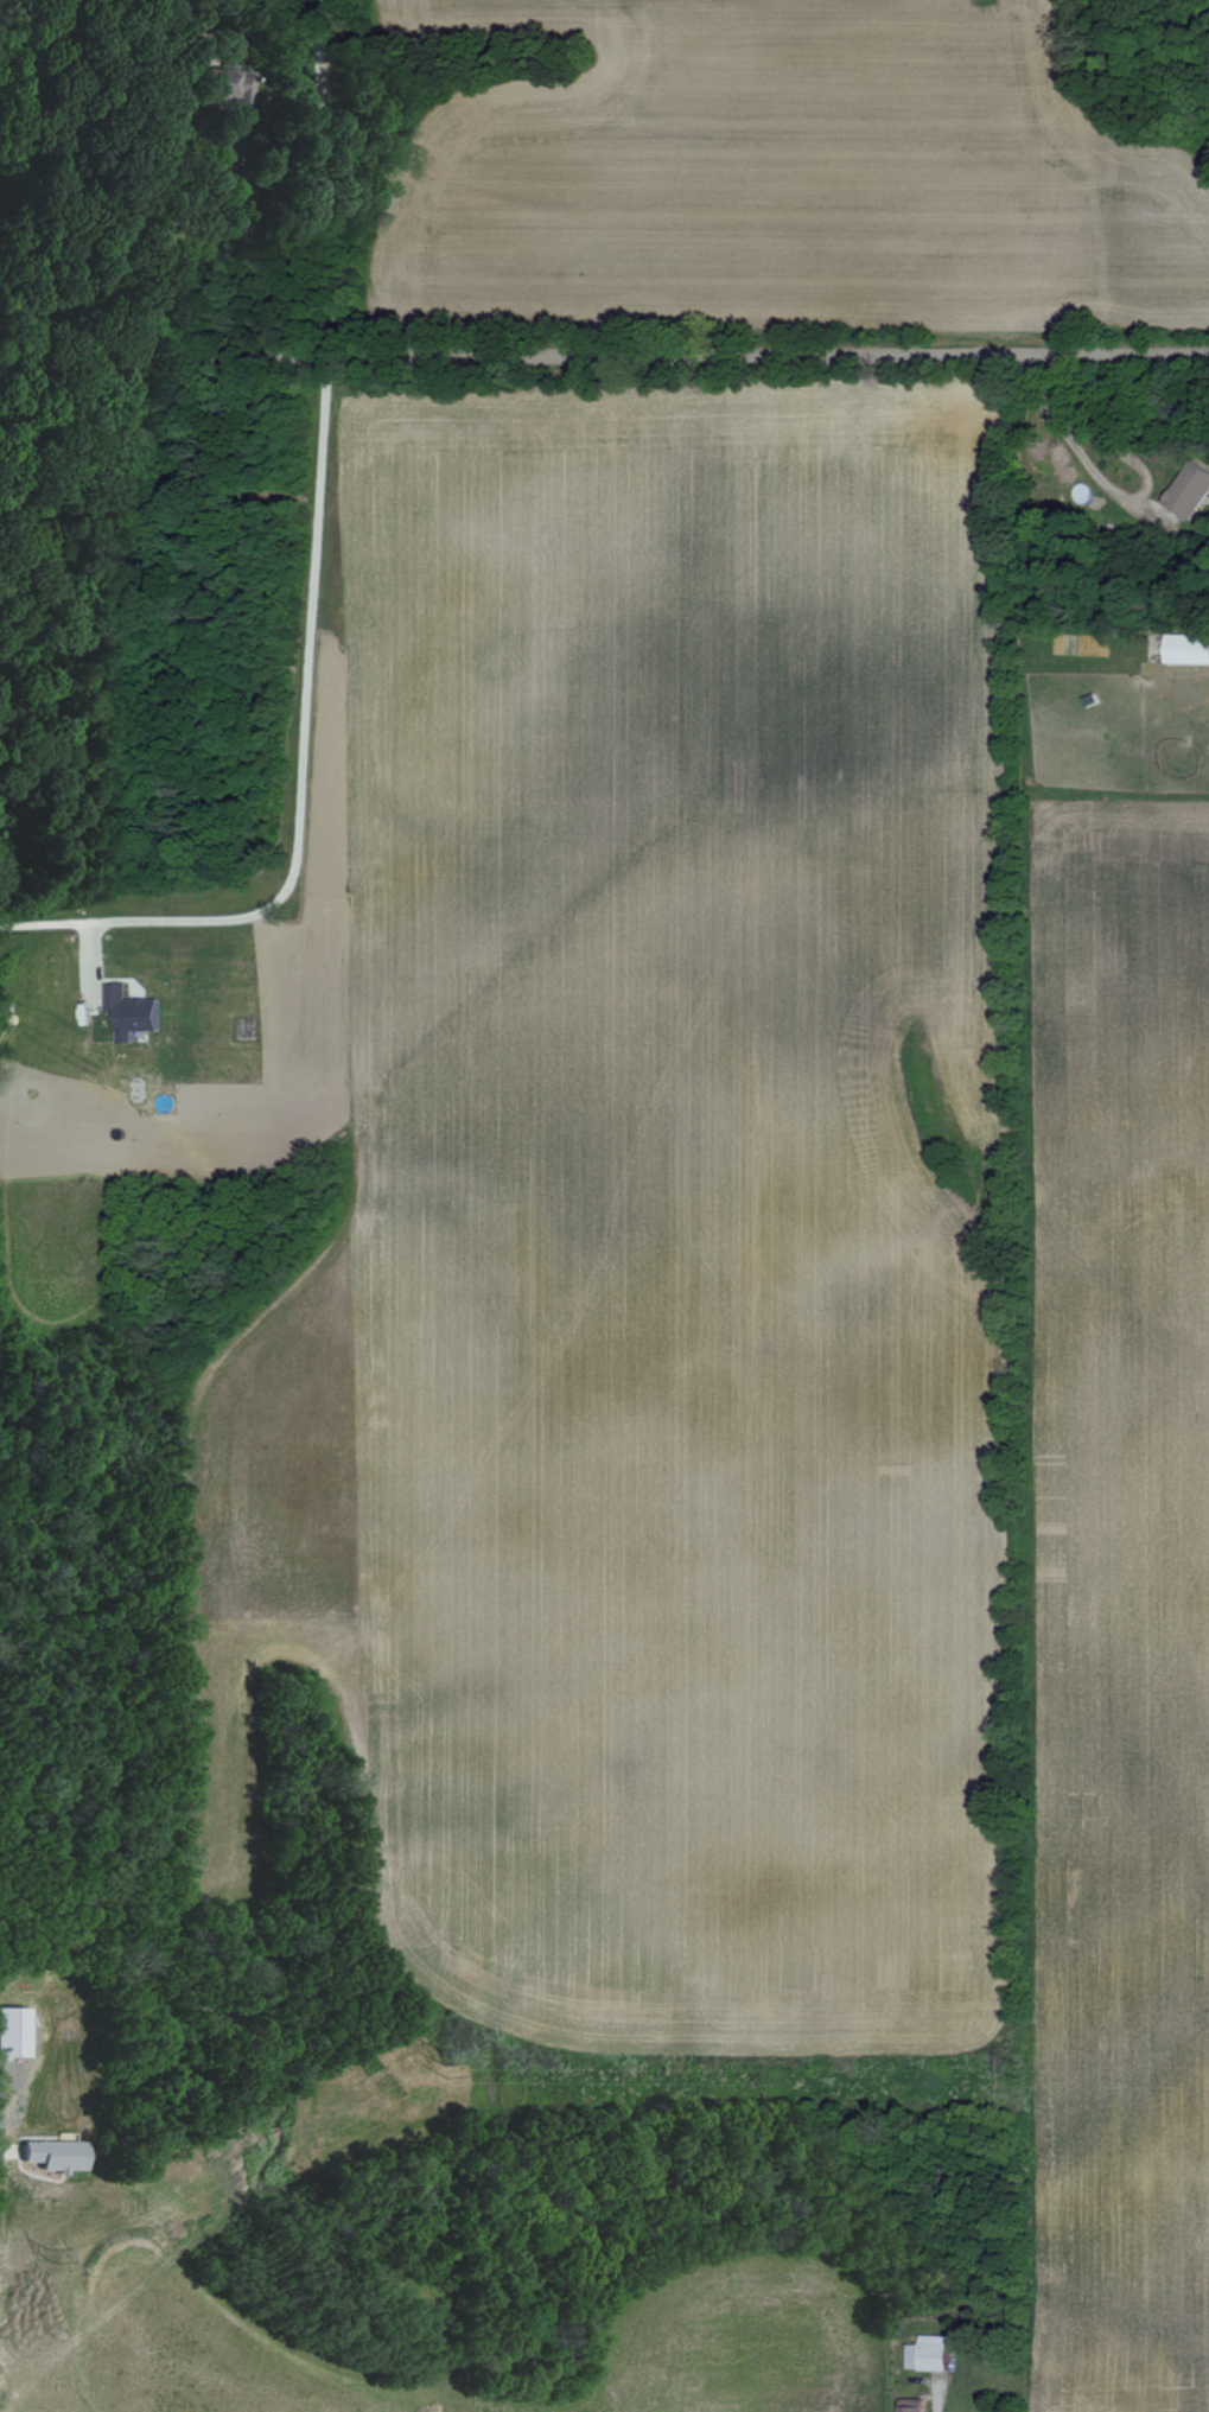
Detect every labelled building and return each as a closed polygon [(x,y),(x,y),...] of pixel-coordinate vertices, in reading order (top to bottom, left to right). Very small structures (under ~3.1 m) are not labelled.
[(248,70),(202,69),(201,95),(213,95),(213,102),(247,103),(248,70)] [(1188,522),(1208,486),(1208,474),(1185,460),(1159,505),(1188,522)] [(1164,636),(1163,664),(1208,665),(1208,638),(1164,636)] [(114,1042),(129,1041),(129,1031),(156,1030),(155,998),(123,999),(122,983),(102,983),(102,1011),(113,1010),(114,1042)] [(24,2008),(0,2008),(0,2057),(24,2058),(24,2008)] [(19,2160),(37,2160),(37,2168),(83,2169),(84,2144),(19,2143),(19,2160)] [(903,2370),(944,2371),(945,2337),(917,2336),(916,2345),(904,2345),(903,2370)] [(922,2400),(897,2399),(897,2411),(921,2411),(922,2400)]
